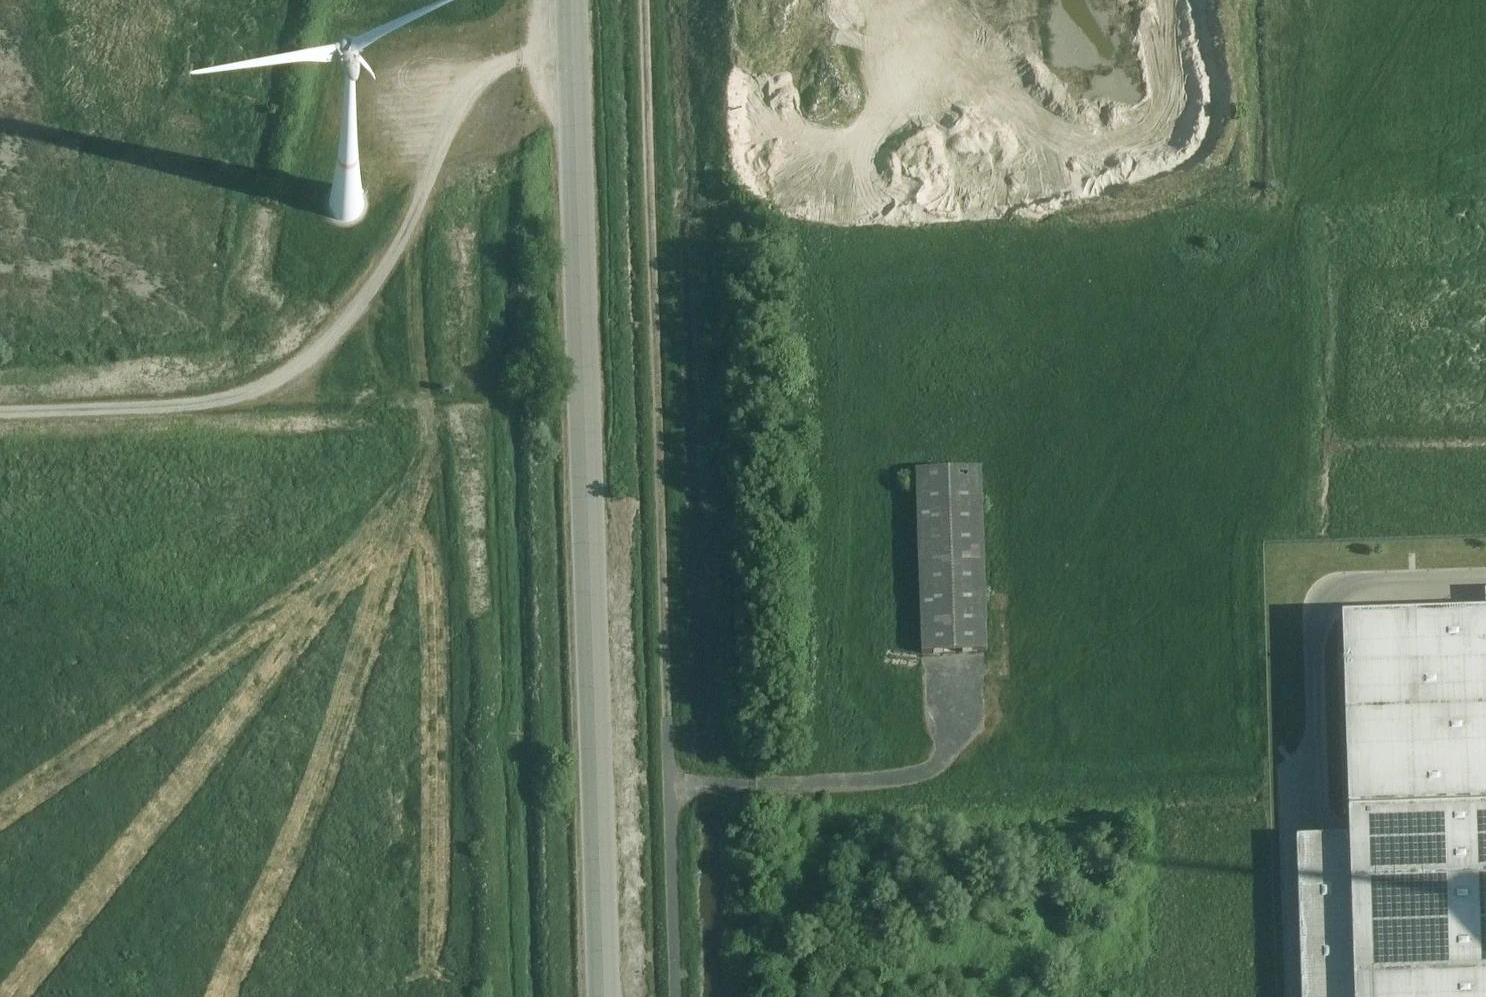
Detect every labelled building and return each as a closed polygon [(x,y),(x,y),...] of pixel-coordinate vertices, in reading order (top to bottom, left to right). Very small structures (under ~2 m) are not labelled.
[(991,473),(922,474),(926,652),(995,651),(991,473)] [(1344,619),(1352,834),(1328,835),(1295,837),(1301,996),(1485,996),(1485,614),(1344,619)]
